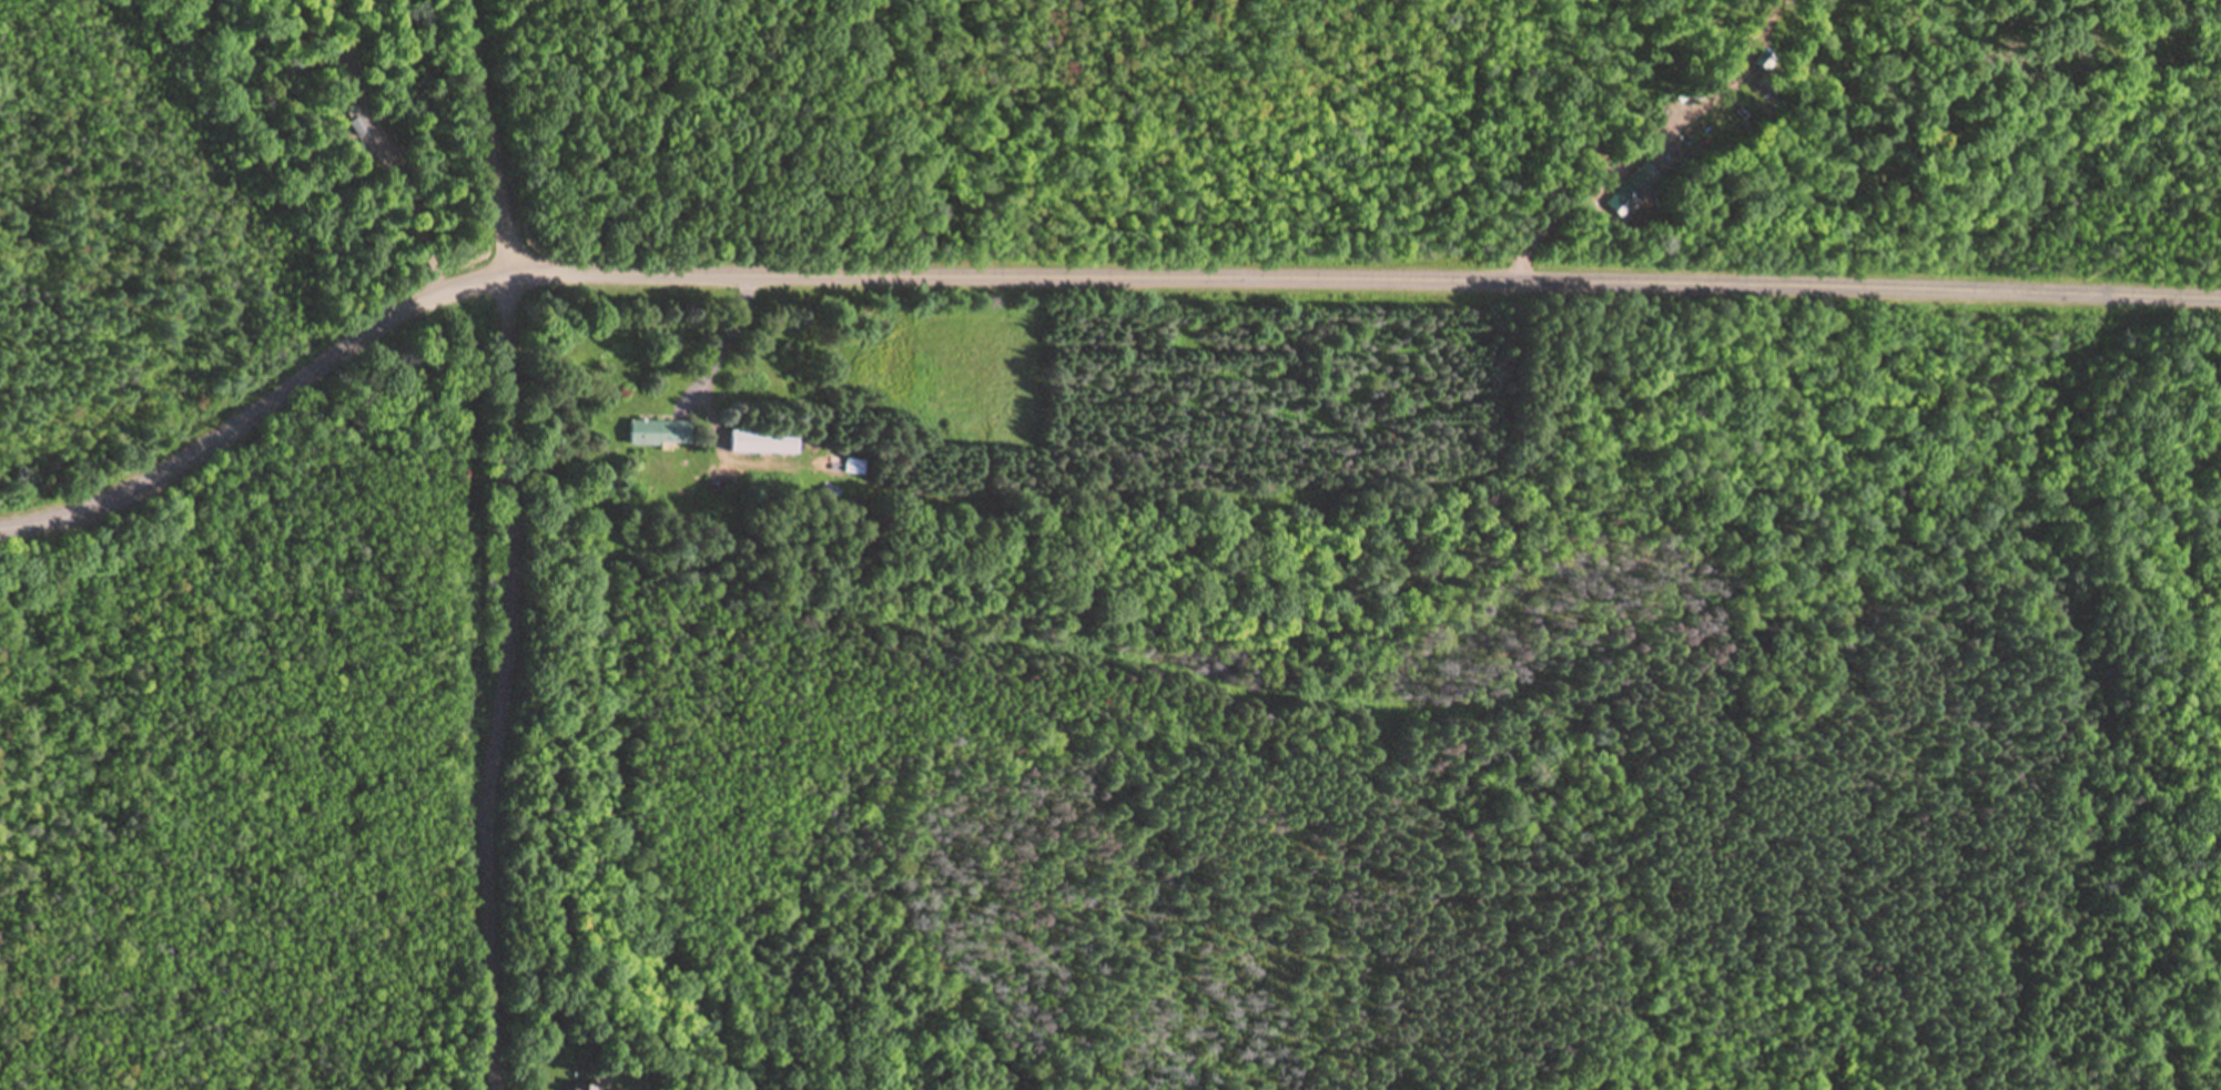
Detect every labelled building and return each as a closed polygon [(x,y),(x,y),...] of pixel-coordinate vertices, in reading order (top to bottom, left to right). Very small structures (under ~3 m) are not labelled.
[(694,445),(694,420),(634,420),(634,445),(694,445)] [(803,454),(803,432),(735,432),(735,454),(803,454)]
